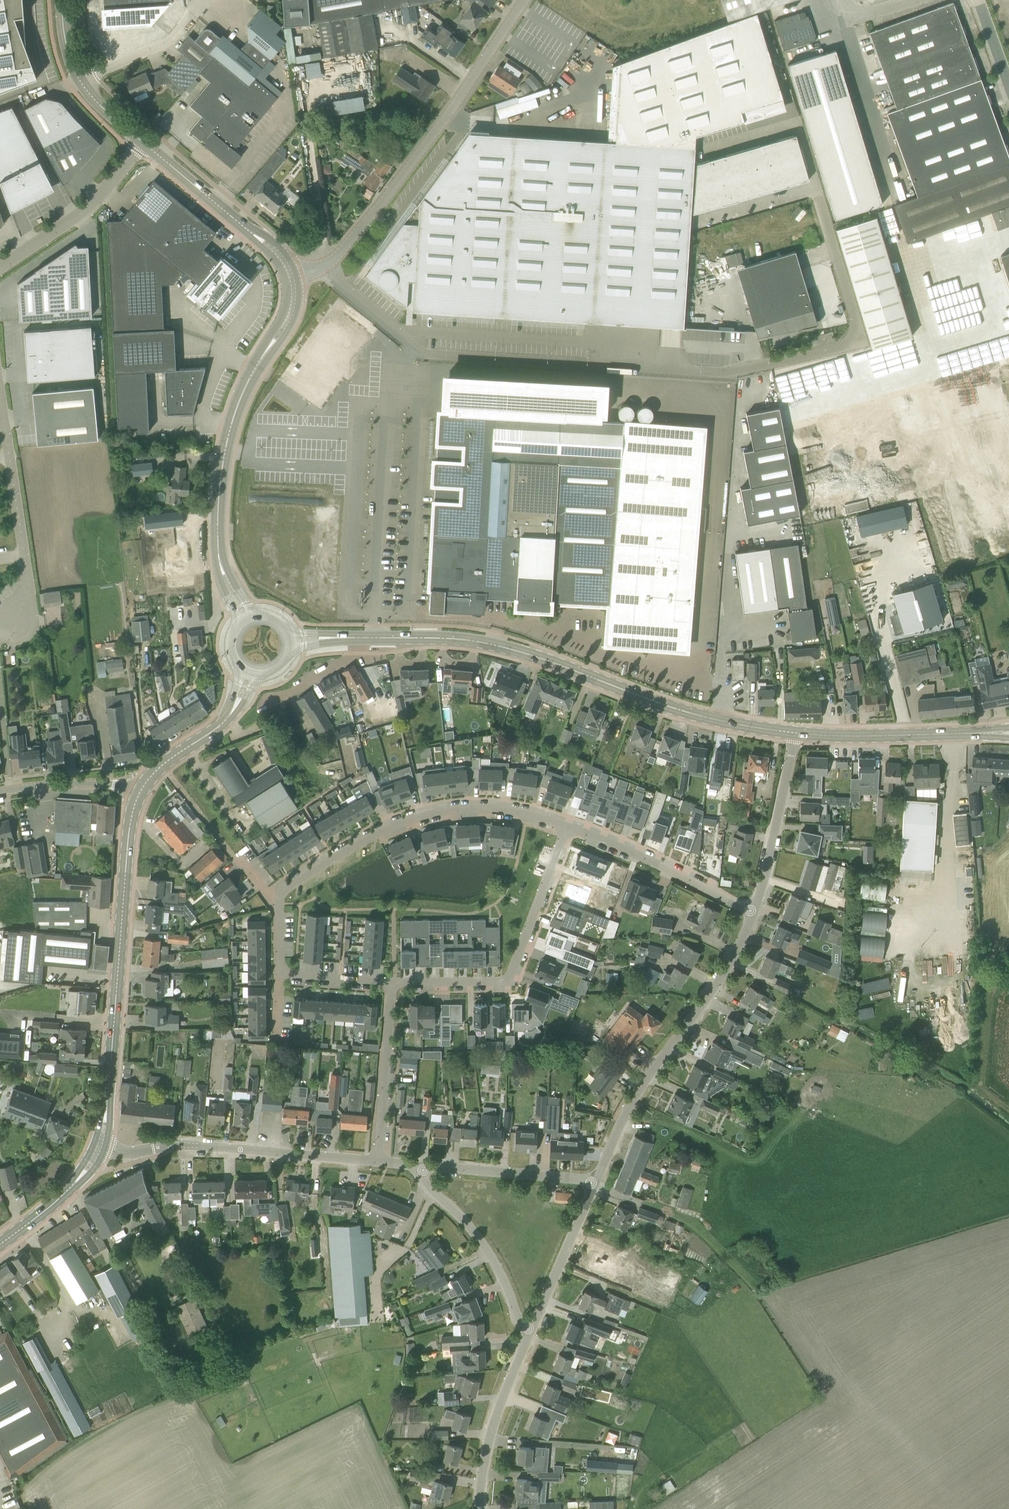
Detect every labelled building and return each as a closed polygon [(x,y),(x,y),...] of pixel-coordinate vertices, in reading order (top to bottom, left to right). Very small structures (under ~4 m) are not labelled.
[(23,4),(22,0),(0,0),(0,91),(37,78),(26,49),(23,4)] [(104,10),(123,9),(124,23),(146,22),(145,7),(164,6),(170,0),(103,0),(104,10)] [(308,0),(282,0),(284,25),(309,23),(308,0)] [(311,19),(311,22),(370,12),(401,6),(413,4),(435,0),(309,0),(311,19)] [(471,3),(456,24),(465,31),(468,27),(472,31),(486,11),(481,7),(485,2),(481,0),(467,0),(471,3)] [(727,20),(792,0),(721,0),(727,20)] [(897,110),(886,114),(916,196),(1008,163),(1008,158),(960,24),(963,23),(960,15),(958,16),(952,1),(869,32),(897,110)] [(416,21),(413,4),(401,6),(404,24),(416,21)] [(202,31),(195,40),(214,56),(248,85),(254,78),(263,68),(262,67),(270,58),(270,59),(285,41),(276,34),(281,28),(259,9),(254,15),(247,24),(248,39),(239,49),(222,35),(220,38),(211,30),(210,29),(209,29),(208,29),(207,29),(206,29),(205,29),(204,29),(204,30),(203,30),(203,31),(202,31)] [(804,11),(774,21),(783,51),(815,40),(808,16),(806,16),(804,11)] [(317,22),(323,57),(378,47),(371,12),(317,22)] [(371,266),(364,275),(407,306),(408,280),(414,281),(412,311),(584,322),(683,328),(685,328),(685,327),(683,327),(694,147),(694,146),(695,136),(695,135),(744,120),(741,111),(783,98),(756,12),(704,31),(639,55),(620,62),(620,63),(615,142),(469,133),(452,156),(371,266)] [(419,37),(426,41),(434,47),(436,44),(454,56),(463,43),(451,35),(454,31),(441,22),(435,31),(427,26),(419,37)] [(185,91),(200,73),(199,73),(214,56),(195,40),(188,35),(177,49),(183,54),(166,74),(185,91)] [(788,65),(787,65),(834,219),(882,204),(878,192),(835,50),(788,65)] [(201,141),(211,130),(234,102),(248,85),(214,56),(199,73),(200,73),(209,82),(189,105),(202,116),(189,131),(201,141)] [(307,75),(323,74),(321,60),(306,61),(307,75)] [(489,79),(511,93),(520,80),(498,65),(489,79)] [(411,91),(425,100),(435,85),(414,72),(413,74),(401,66),(392,80),(410,92),(411,91)] [(153,88),(152,88),(160,84),(155,72),(147,75),(146,72),(125,81),(132,97),(153,88)] [(524,79),(534,91),(541,84),(531,73),(524,79)] [(197,78),(187,89),(190,92),(200,81),(197,78)] [(234,102),(211,130),(214,133),(204,144),(231,167),(242,155),(234,149),(277,97),(254,78),(248,85),(234,102)] [(519,86),(523,94),(530,91),(526,82),(519,86)] [(24,108),(62,183),(68,181),(100,143),(73,115),(60,101),(46,97),(24,108)] [(12,106),(0,111),(0,182),(10,211),(54,188),(12,106)] [(789,186),(809,180),(796,135),(776,141),(775,141),(759,145),(725,155),(708,160),(696,164),(692,213),(721,205),(722,205),(738,201),(738,200),(772,191),(789,186)] [(339,148),(346,153),(383,177),(391,165),(380,158),(375,165),(346,145),(348,142),(345,140),(343,142),(340,146),(339,148)] [(328,147),(336,153),(338,151),(330,144),(328,147)] [(260,170),(269,177),(286,159),(277,151),(260,170)] [(383,177),(346,153),(341,161),(347,164),(350,164),(368,176),(364,183),(375,190),(383,177)] [(916,196),(893,205),(907,243),(991,212),(997,229),(1008,224),(1008,163),(916,196)] [(164,369),(175,369),(173,328),(163,329),(161,283),(173,283),(183,271),(198,284),(190,293),(202,304),(199,307),(203,311),(206,307),(209,309),(218,317),(249,281),(220,257),(218,260),(203,248),(216,232),(153,180),(121,220),(107,220),(117,426),(137,425),(138,432),(149,431),(146,371),(164,370),(164,369)] [(253,196),(275,214),(288,198),(267,180),(253,196)] [(835,229),(871,349),(912,336),(876,216),(835,229)] [(90,315),(88,246),(78,247),(75,243),(25,276),(26,277),(17,284),(19,321),(90,315)] [(746,266),(763,324),(754,327),(757,337),(807,327),(817,325),(794,251),(746,266)] [(100,325),(100,315),(80,316),(80,325),(100,325)] [(39,371),(40,379),(40,380),(94,376),(91,326),(24,331),(24,332),(25,332),(27,357),(29,357),(30,371),(39,371)] [(190,396),(190,385),(200,385),(205,367),(195,368),(184,368),(175,369),(164,369),(164,370),(167,414),(182,413),(182,416),(193,415),(193,407),(192,396),(190,396)] [(430,588),(429,610),(434,611),(443,611),(444,609),(483,611),(484,597),(516,599),(516,606),(529,607),(529,610),(536,611),(536,608),(550,608),(550,600),(570,601),(570,602),(572,602),(572,605),(577,605),(577,602),(579,603),(579,604),(580,604),(580,603),(583,603),(582,606),(587,606),(587,603),(590,603),(590,602),(609,603),(606,633),(607,633),(606,643),(616,644),(636,646),(638,646),(638,649),(643,650),(643,647),(646,647),(645,648),(646,648),(646,647),(649,647),(648,650),(653,650),(653,647),(656,648),(656,647),(676,649),(676,648),(686,649),(686,648),(689,609),(690,609),(690,600),(692,600),(692,599),(690,599),(691,590),(691,589),(693,560),(694,558),(697,558),(697,553),(694,553),(694,550),(695,550),(694,550),(694,547),(697,548),(698,543),(695,543),(695,540),(695,532),(695,531),(704,532),(706,508),(697,507),(703,428),(702,428),(680,426),(602,421),(601,421),(602,413),(603,413),(605,385),(444,375),(442,401),(448,402),(448,404),(448,412),(446,412),(446,415),(442,419),(438,419),(436,461),(434,461),(434,463),(430,463),(430,470),(433,470),(433,474),(429,474),(429,481),(433,481),(433,483),(435,483),(433,507),(432,517),(431,517),(432,517),(432,527),(430,575),(429,588),(430,588)] [(32,393),(33,402),(37,445),(98,439),(93,387),(32,393)] [(636,416),(636,406),(621,405),(621,415),(636,416)] [(746,413),(753,449),(785,442),(779,407),(746,413)] [(743,450),(750,486),(792,478),(785,442),(753,449),(743,450)] [(130,454),(132,476),(154,474),(152,458),(144,459),(143,452),(130,454)] [(184,480),(185,467),(173,466),(171,485),(167,485),(165,502),(181,503),(182,494),(187,495),(189,481),(184,480)] [(792,478),(750,486),(740,488),(747,524),(799,514),(792,478)] [(905,504),(857,514),(862,535),(910,525),(905,504)] [(179,512),(142,516),(143,530),(180,526),(179,512)] [(769,548),(777,608),(787,607),(787,610),(790,632),(785,632),(786,639),(791,639),(791,640),(815,637),(811,607),(806,608),(797,544),(769,548)] [(937,550),(942,563),(955,558),(950,545),(937,550)] [(743,613),(777,608),(769,548),(735,552),(743,613)] [(944,580),(947,590),(954,588),(954,585),(967,582),(965,575),(944,580)] [(930,582),(892,593),(903,632),(942,621),(930,582)] [(60,590),(43,593),(45,606),(62,603),(60,590)] [(825,610),(828,626),(840,624),(835,597),(824,599),(826,609),(825,610)] [(150,639),(148,624),(148,619),(132,621),(134,641),(150,639)] [(186,631),(186,632),(188,649),(203,647),(201,629),(186,631)] [(179,644),(181,664),(188,664),(186,644),(187,643),(185,631),(176,633),(178,645),(179,644)] [(925,647),(894,655),(899,674),(917,670),(919,680),(940,674),(938,668),(946,666),(943,653),(935,655),(934,652),(926,654),(925,647)] [(788,650),(789,661),(809,659),(808,648),(788,650)] [(850,663),(849,663),(852,679),(853,683),(864,681),(861,661),(859,661),(858,656),(849,658),(850,663)] [(969,662),(971,675),(978,674),(982,699),(984,709),(1008,704),(1008,668),(1006,669),(1008,676),(994,679),(990,663),(988,656),(975,658),(975,661),(969,662)] [(96,662),(98,677),(107,676),(106,673),(124,671),(122,658),(104,661),(96,662)] [(732,659),(732,679),(744,679),(744,659),(732,659)] [(749,663),(749,679),(759,679),(759,663),(749,663)] [(370,697),(373,695),(364,680),(359,671),(357,672),(353,665),(342,671),(346,678),(344,679),(349,688),(352,692),(355,690),(362,701),(365,700),(373,714),(375,713),(378,712),(370,697)] [(411,693),(410,687),(420,686),(420,684),(429,683),(429,681),(430,680),(430,676),(428,675),(428,669),(400,670),(401,685),(401,693),(402,693),(402,696),(394,697),(398,714),(406,713),(403,700),(407,699),(407,693),(411,693)] [(442,690),(442,692),(451,692),(452,684),(471,685),(471,683),(473,682),(473,678),(471,677),(472,671),(444,669),(443,682),(442,690)] [(490,693),(502,698),(504,695),(512,698),(509,705),(516,708),(523,692),(516,689),(521,678),(511,674),(510,676),(498,671),(491,688),(492,688),(490,693)] [(155,676),(160,692),(170,689),(165,673),(155,676)] [(327,699),(339,693),(344,707),(351,705),(344,685),(345,685),(339,673),(319,683),(327,699)] [(553,704),(561,685),(560,685),(559,683),(553,681),(551,681),(537,676),(524,708),(536,713),(542,699),(553,704)] [(847,688),(843,688),(843,694),(843,701),(844,711),(846,712),(850,712),(851,711),(856,710),(855,700),(855,693),(854,687),(853,683),(852,679),(845,680),(847,688)] [(874,681),(875,692),(864,693),(865,710),(885,709),(884,693),(887,693),(884,680),(874,681)] [(925,684),(926,695),(935,693),(934,683),(925,684)] [(765,684),(765,689),(758,689),(758,703),(773,703),(773,688),(772,688),(772,684),(765,684)] [(575,692),(561,685),(553,704),(568,710),(575,692)] [(471,700),(481,701),(482,687),(473,687),(471,700)] [(115,695),(114,690),(104,692),(114,761),(136,757),(134,740),(136,739),(130,693),(115,695)] [(194,691),(182,699),(186,705),(184,706),(193,721),(207,713),(194,691)] [(304,713),(306,712),(318,732),(331,724),(311,691),(296,700),(304,713)] [(918,699),(919,708),(920,718),(976,712),(974,693),(918,699)] [(179,708),(170,714),(170,715),(179,730),(193,721),(184,706),(186,705),(182,699),(175,703),(179,708)] [(784,700),(784,708),(784,719),(821,718),(821,701),(804,701),(804,699),(784,700)] [(608,722),(602,719),(604,712),(590,707),(588,712),(581,710),(575,725),(596,733),(599,727),(605,729),(608,722)] [(168,736),(159,721),(157,722),(149,709),(144,713),(151,725),(148,728),(157,743),(168,736)] [(57,713),(62,743),(71,741),(67,711),(57,713)] [(170,714),(159,721),(168,736),(179,730),(170,715),(170,714)] [(76,733),(77,740),(78,750),(80,749),(82,757),(95,756),(94,747),(96,747),(93,724),(83,726),(84,732),(76,733)] [(636,724),(628,745),(650,753),(655,738),(648,736),(650,730),(636,724)] [(8,726),(10,745),(11,758),(19,757),(20,767),(28,766),(28,767),(33,766),(41,765),(38,745),(26,746),(25,733),(17,734),(16,725),(8,726)] [(558,739),(568,743),(573,731),(563,727),(558,739)] [(453,730),(444,732),(445,740),(454,739),(453,730)] [(274,731),(261,736),(264,745),(271,763),(285,758),(278,740),(274,731)] [(676,746),(678,740),(663,735),(656,755),(681,765),(684,749),(676,746)] [(45,747),(48,770),(65,768),(63,748),(62,749),(60,738),(47,740),(48,747),(45,747)] [(503,741),(502,748),(510,749),(511,742),(503,741)] [(704,770),(706,756),(704,755),(706,748),(698,746),(699,745),(692,744),(692,746),(690,745),(687,767),(704,770)] [(420,747),(421,756),(432,756),(431,747),(420,747)] [(712,765),(709,788),(719,790),(721,776),(728,777),(729,768),(727,767),(728,761),(729,751),(717,749),(714,765),(712,765)] [(733,799),(742,801),(752,802),(753,791),(750,791),(754,769),(768,771),(769,764),(766,763),(767,757),(751,754),(749,755),(748,762),(745,762),(742,781),(736,780),(733,799)] [(649,755),(647,761),(653,764),(655,758),(650,756),(649,755)] [(280,779),(284,777),(276,765),(247,784),(230,756),(213,766),(238,805),(246,801),(263,828),(297,807),(280,779)] [(453,765),(456,789),(467,787),(466,777),(471,777),(472,757),(471,756),(471,765),(465,765),(464,763),(453,765)] [(806,756),(805,773),(801,773),(801,791),(813,792),(814,774),(826,775),(827,757),(806,756)] [(472,757),(471,777),(472,778),(472,769),(479,769),(478,787),(489,787),(490,764),(479,764),(480,757),(472,757)] [(973,757),(972,773),(975,773),(975,783),(996,784),(997,775),(1008,776),(1008,759),(973,757)] [(858,758),(858,783),(869,783),(869,791),(877,791),(878,783),(879,769),(874,769),(874,758),(858,758)] [(526,765),(526,768),(522,790),(533,792),(534,784),(541,785),(544,774),(546,765),(537,763),(537,766),(526,765)] [(585,763),(583,770),(589,772),(591,771),(592,766),(585,763)] [(884,790),(892,790),(892,781),(899,782),(900,764),(885,763),(884,790)] [(490,764),(489,787),(500,788),(501,779),(507,779),(508,767),(501,767),(501,765),(490,764)] [(928,766),(914,766),(914,765),(913,765),(914,785),(905,786),(905,800),(900,867),(932,869),(936,803),(915,801),(914,787),(930,787),(930,786),(938,786),(938,773),(939,773),(940,772),(940,767),(939,766),(937,766),(937,764),(928,764),(928,766)] [(443,766),(446,790),(456,789),(453,765),(454,770),(444,771),(444,766),(443,766)] [(433,767),(436,791),(446,790),(443,766),(433,767)] [(424,784),(425,792),(436,791),(433,767),(422,769),(414,770),(418,784),(424,784)] [(508,767),(507,779),(513,780),(512,788),(522,790),(526,768),(515,767),(515,768),(508,767)] [(378,785),(372,770),(364,774),(370,788),(378,785)] [(392,783),(398,801),(406,799),(406,797),(411,795),(409,790),(415,787),(411,770),(402,773),(404,779),(392,783)] [(581,772),(577,786),(574,795),(581,798),(578,808),(588,812),(592,801),(591,801),(595,790),(586,787),(590,775),(581,772)] [(595,790),(591,801),(592,801),(599,804),(595,814),(606,818),(610,808),(609,807),(612,799),(603,796),(608,781),(606,781),(608,774),(602,772),(599,778),(595,790)] [(681,773),(679,789),(687,790),(689,774),(681,773)] [(544,774),(541,785),(547,787),(544,796),(554,800),(561,778),(559,783),(550,779),(551,776),(544,774)] [(561,778),(554,800),(564,803),(567,796),(573,797),(577,786),(571,784),(572,782),(561,778)] [(624,824),(627,814),(626,814),(630,803),(622,800),(626,788),(625,788),(627,782),(619,779),(617,785),(617,784),(612,797),(612,799),(609,807),(610,808),(617,810),(613,820),(624,824)] [(392,783),(379,787),(384,804),(389,803),(390,804),(398,801),(392,783)] [(722,796),(729,797),(730,786),(724,785),(722,796)] [(673,795),(680,797),(683,790),(676,788),(673,795)] [(850,788),(850,797),(851,797),(851,801),(859,801),(860,789),(850,788)] [(635,790),(630,803),(626,814),(627,814),(634,816),(630,826),(641,830),(648,809),(639,806),(644,793),(635,790)] [(651,830),(649,837),(661,841),(667,824),(657,821),(666,794),(657,791),(645,828),(651,830)] [(980,813),(978,793),(969,794),(971,814),(980,813)] [(374,809),(365,795),(357,800),(365,814),(374,809)] [(832,796),(832,804),(850,804),(850,801),(851,801),(851,797),(850,797),(832,796)] [(875,825),(883,825),(884,816),(887,816),(888,797),(877,797),(875,825)] [(113,832),(115,803),(55,800),(53,831),(90,834),(91,823),(96,823),(96,831),(113,832)] [(365,814),(357,800),(348,804),(357,819),(365,814)] [(800,819),(802,819),(818,820),(818,814),(826,814),(827,803),(803,802),(803,801),(800,801),(800,819)] [(357,819),(348,804),(340,809),(348,824),(357,819)] [(679,831),(674,845),(690,851),(690,849),(699,852),(703,808),(694,804),(691,813),(692,814),(688,828),(687,827),(685,833),(679,831)] [(155,822),(165,834),(163,836),(179,854),(197,838),(181,820),(184,817),(174,805),(155,822)] [(182,814),(190,822),(196,817),(189,808),(182,814)] [(348,824),(340,809),(332,814),(340,829),(348,824)] [(340,829),(332,814),(323,819),(332,833),(340,829)] [(954,815),(957,845),(969,844),(967,814),(954,815)] [(190,823),(194,827),(201,821),(197,816),(190,823)] [(332,833),(323,819),(314,824),(323,838),(332,833)] [(3,841),(4,846),(14,844),(12,838),(13,838),(8,820),(0,822),(0,842),(3,841)] [(979,820),(971,821),(973,835),(981,834),(979,820)] [(479,842),(478,824),(467,825),(468,843),(479,842)] [(797,848),(796,850),(816,854),(818,844),(823,846),(825,837),(831,838),(840,839),(841,825),(819,824),(819,834),(819,835),(800,831),(798,841),(796,841),(795,847),(797,848)] [(468,843),(467,825),(456,826),(457,844),(468,843)] [(500,844),(502,826),(491,825),(490,833),(484,832),(484,842),(500,844)] [(320,840),(311,826),(302,831),(312,845),(320,840)] [(514,855),(518,834),(512,833),(513,828),(502,826),(500,844),(510,845),(509,854),(514,855)] [(447,845),(443,827),(432,830),(437,847),(447,845)] [(437,847),(432,830),(422,832),(424,840),(418,842),(421,851),(437,847)] [(735,836),(732,835),(728,852),(745,856),(747,847),(749,847),(752,834),(736,830),(735,836)] [(312,845),(302,831),(294,836),(304,850),(312,845)] [(264,843),(260,835),(254,839),(257,843),(264,843)] [(304,850),(294,836),(286,841),(296,856),(304,850)] [(416,853),(409,837),(399,841),(406,857),(416,853)] [(296,856),(286,841),(278,847),(288,861),(296,856)] [(406,857),(399,841),(389,845),(392,853),(387,855),(391,864),(406,857)] [(23,845),(28,876),(47,873),(42,842),(33,843),(34,844),(32,844),(31,843),(23,845)] [(189,868),(201,881),(223,861),(227,857),(214,842),(209,846),(211,848),(189,868)] [(13,846),(17,868),(25,867),(21,845),(13,846)] [(863,845),(862,856),(872,857),(873,846),(863,845)] [(288,861),(278,847),(270,852),(279,866),(288,861)] [(279,866),(270,852),(269,849),(257,857),(264,865),(266,864),(271,872),(279,866)] [(572,868),(572,869),(575,870),(574,871),(581,874),(582,872),(592,876),(591,878),(599,881),(599,879),(600,879),(601,879),(600,878),(605,866),(606,866),(606,865),(605,865),(606,863),(598,860),(597,862),(587,858),(588,856),(581,854),(580,855),(577,854),(577,855),(578,855),(573,868),(572,868)] [(802,885),(815,889),(820,875),(825,876),(828,867),(809,861),(802,885)] [(835,878),(839,865),(830,862),(822,888),(837,892),(841,880),(835,878)] [(31,901),(35,930),(71,929),(76,929),(86,928),(86,905),(108,906),(110,877),(62,874),(60,888),(82,890),(81,901),(31,901)] [(218,900),(236,886),(229,877),(212,889),(216,895),(210,900),(213,904),(218,900)] [(661,899),(654,897),(656,891),(646,888),(647,886),(638,883),(639,881),(633,878),(632,880),(630,880),(621,904),(637,910),(641,901),(650,904),(648,910),(656,913),(661,899)] [(165,896),(164,901),(186,903),(186,897),(178,896),(178,893),(171,892),(172,881),(149,879),(148,895),(165,896)] [(861,899),(887,900),(888,881),(862,880),(861,899)] [(570,883),(565,896),(570,898),(569,903),(586,910),(586,909),(594,888),(585,885),(584,888),(570,883)] [(225,909),(241,897),(234,888),(236,886),(218,900),(225,909)] [(813,903),(800,898),(791,894),(782,917),(795,922),(798,916),(806,919),(813,903)] [(186,903),(164,901),(164,907),(147,905),(146,921),(161,922),(162,912),(184,913),(185,904),(186,904),(186,903)] [(578,916),(583,918),(586,910),(562,901),(560,908),(558,907),(554,918),(562,920),(560,924),(573,929),(578,916)] [(684,922),(699,929),(708,933),(718,912),(703,904),(697,917),(688,912),(684,922)] [(188,909),(184,913),(183,927),(195,918),(188,909)] [(861,959),(886,960),(888,910),(862,909),(861,959)] [(594,913),(590,922),(606,928),(609,919),(594,913)] [(307,914),(306,923),(323,924),(324,915),(307,914)] [(670,933),(672,920),(652,917),(650,930),(670,933)] [(366,918),(365,927),(382,928),(383,920),(383,919),(366,918)] [(818,918),(812,934),(835,943),(842,946),(843,929),(830,925),(831,923),(818,918)] [(471,936),(471,919),(457,920),(457,932),(467,932),(468,942),(457,943),(457,965),(471,965),(471,950),(471,936)] [(485,950),(485,943),(485,926),(485,919),(471,919),(471,936),(482,936),(482,950),(471,950),(471,965),(485,965),(485,950)] [(265,930),(265,920),(247,920),(247,931),(264,930),(265,930)] [(415,966),(415,943),(415,936),(415,920),(400,920),(400,937),(412,937),(412,951),(400,951),(401,966),(415,966)] [(429,932),(429,920),(415,920),(415,936),(425,936),(425,943),(415,943),(415,966),(429,966),(429,943),(429,932)] [(443,932),(443,920),(429,920),(429,932),(439,932),(440,943),(429,943),(429,966),(443,966),(443,943),(443,932)] [(443,920),(443,932),(453,932),(454,943),(443,943),(443,966),(457,965),(457,943),(457,932),(457,920),(443,920)] [(306,923),(305,932),(322,933),(323,924),(306,923)] [(499,965),(499,926),(485,926),(485,943),(496,943),(496,950),(485,950),(485,965),(499,965)] [(795,943),(799,935),(787,930),(778,926),(775,935),(773,934),(770,939),(772,940),(772,941),(781,945),(785,947),(788,940),(795,943)] [(365,927),(364,936),(381,938),(382,928),(365,927)] [(548,941),(544,952),(568,961),(587,968),(590,969),(592,965),(594,960),(562,948),(566,938),(573,941),(574,941),(576,935),(554,927),(552,932),(550,931),(551,931),(550,931),(546,940),(547,941),(547,940),(548,941)] [(35,930),(35,931),(20,929),(20,931),(8,930),(5,963),(0,963),(0,979),(41,982),(43,963),(87,967),(89,946),(91,931),(71,929),(35,930)] [(615,932),(605,929),(602,937),(613,937),(615,932)] [(265,941),(264,930),(247,931),(248,931),(248,941),(265,941)] [(305,932),(305,941),(322,942),(322,933),(305,932)] [(167,942),(188,944),(189,935),(168,934),(167,942)] [(364,936),(364,946),(381,947),(381,938),(364,936)] [(144,938),(143,951),(164,952),(168,952),(168,946),(160,945),(160,940),(144,938)] [(265,951),(265,941),(248,941),(248,951),(265,951)] [(305,941),(304,950),(321,952),(322,942),(305,941)] [(671,955),(691,966),(699,952),(679,941),(671,955)] [(630,962),(634,963),(643,963),(645,955),(661,959),(664,948),(648,944),(647,947),(638,945),(635,960),(630,959),(630,962)] [(89,946),(87,967),(105,968),(107,947),(89,946)] [(364,946),(363,955),(380,956),(381,947),(364,946)] [(229,965),(227,948),(200,951),(202,968),(229,965)] [(304,950),(303,959),(320,961),(321,952),(304,950)] [(164,952),(143,951),(142,965),(158,966),(158,958),(160,958),(160,960),(174,961),(174,953),(168,953),(168,952),(164,952)] [(265,961),(265,951),(248,951),(248,961),(265,961)] [(809,953),(804,964),(805,964),(827,972),(826,973),(839,978),(840,967),(830,963),(831,961),(809,953)] [(363,955),(362,964),(379,965),(380,956),(363,955)] [(766,956),(759,971),(769,975),(773,976),(776,970),(784,973),(787,965),(775,960),(766,956)] [(553,982),(557,970),(560,972),(562,966),(542,958),(540,963),(539,962),(534,975),(539,977),(538,978),(540,979),(540,978),(553,982)] [(265,971),(265,961),(248,961),(248,971),(265,971)] [(568,961),(565,969),(584,976),(587,968),(568,961)] [(587,968),(585,975),(591,978),(595,967),(592,965),(590,969),(587,968)] [(641,980),(652,987),(660,972),(649,966),(641,980)] [(656,982),(658,983),(666,988),(670,982),(679,987),(683,980),(685,980),(687,976),(686,975),(687,974),(673,966),(670,972),(664,969),(656,982)] [(265,971),(248,971),(247,971),(248,982),(265,982),(265,971)] [(181,979),(181,972),(152,972),(152,979),(145,979),(145,995),(164,995),(164,987),(170,987),(170,979),(181,979)] [(606,972),(606,982),(614,982),(614,980),(617,980),(617,973),(606,972)] [(777,978),(773,987),(790,995),(794,985),(777,978)] [(266,997),(265,986),(248,986),(248,997),(266,997)] [(741,1000),(750,1005),(754,1007),(757,1001),(764,1006),(769,998),(750,986),(741,1000)] [(543,1023),(553,996),(529,987),(528,988),(527,991),(525,998),(530,1000),(528,1005),(543,1023)] [(68,990),(66,1016),(77,1017),(78,1011),(94,1012),(96,992),(78,991),(68,990)] [(561,992),(557,1001),(575,1008),(579,998),(561,992)] [(219,1002),(230,1001),(230,993),(219,993),(219,1002)] [(265,1007),(265,997),(266,997),(248,997),(248,1007),(265,1007)] [(303,1016),(305,999),(294,998),(293,1016),(303,1016)] [(314,1017),(315,1000),(305,999),(303,1016),(304,1016),(314,1017)] [(324,1017),(325,1001),(315,1000),(314,1017),(324,1017)] [(334,1018),(335,1001),(325,1001),(324,1017),(334,1018)] [(344,1019),(345,1002),(335,1001),(334,1018),(344,1019)] [(354,1020),(355,1003),(345,1002),(344,1019),(354,1020)] [(364,1021),(366,1004),(366,1003),(365,1003),(365,1004),(355,1003),(354,1020),(364,1021)] [(377,1016),(378,1008),(376,1008),(376,1004),(366,1003),(366,1004),(364,1021),(375,1022),(376,1016),(377,1016)] [(486,1003),(474,1003),(474,1030),(485,1030),(485,1036),(486,1036),(486,1013),(486,1003)] [(493,1013),(486,1013),(486,1036),(494,1036),(493,1025),(505,1025),(505,1003),(492,1003),(493,1013)] [(422,1027),(422,1006),(422,1004),(411,1004),(411,1011),(408,1011),(408,1020),(411,1020),(411,1027),(416,1027),(416,1033),(423,1033),(423,1027),(422,1027)] [(449,1014),(440,1015),(440,1039),(450,1039),(450,1023),(461,1023),(461,1004),(448,1004),(449,1014)] [(523,1004),(511,1004),(511,1018),(513,1018),(514,1031),(525,1031),(525,1028),(531,1028),(536,1025),(537,1026),(542,1023),(529,1007),(527,1008),(524,1008),(523,1004)] [(604,1038),(619,1049),(627,1055),(646,1029),(651,1033),(660,1022),(646,1011),(643,1015),(628,1005),(604,1038)] [(159,1029),(169,1029),(178,1029),(179,1014),(173,1014),(173,1013),(166,1013),(166,1006),(145,1006),(145,1022),(159,1022),(159,1029)] [(433,1030),(433,1027),(434,1027),(434,1006),(422,1006),(422,1027),(423,1027),(423,1033),(423,1036),(428,1036),(428,1030),(433,1030)] [(265,1017),(265,1007),(248,1007),(248,1017),(265,1017)] [(765,1015),(766,1014),(755,1008),(750,1015),(761,1022),(762,1021),(767,1024),(770,1019),(765,1015)] [(265,1027),(265,1017),(248,1017),(248,1027),(266,1027),(265,1027)] [(727,1017),(721,1031),(729,1034),(726,1039),(738,1045),(748,1049),(750,1050),(764,1056),(767,1049),(753,1042),(743,1037),(739,1035),(743,1025),(734,1020),(727,1017)] [(40,1027),(39,1031),(58,1032),(59,1022),(32,1020),(32,1027),(40,1027)] [(827,1033),(836,1037),(840,1029),(832,1024),(827,1033)] [(266,1038),(266,1027),(248,1027),(248,1038),(266,1038)] [(66,1037),(66,1043),(85,1045),(86,1030),(61,1028),(60,1037),(66,1037)] [(0,1032),(0,1056),(24,1058),(25,1034),(0,1032)] [(502,1041),(487,1041),(487,1049),(503,1049),(502,1041)] [(707,1049),(704,1057),(724,1067),(729,1055),(742,1061),(744,1058),(760,1065),(764,1057),(764,1056),(750,1050),(748,1049),(738,1045),(735,1050),(724,1045),(723,1046),(713,1041),(709,1050),(707,1049)] [(85,1045),(66,1043),(65,1049),(59,1048),(58,1057),(83,1059),(85,1045)] [(289,1048),(288,1056),(299,1057),(299,1049),(289,1048)] [(304,1048),(303,1057),(315,1058),(316,1049),(304,1048)] [(441,1051),(423,1051),(423,1059),(441,1060),(441,1051)] [(29,1061),(56,1063),(57,1053),(38,1052),(38,1055),(30,1054),(29,1061)] [(408,1057),(408,1068),(416,1068),(417,1058),(412,1057),(408,1057)] [(176,1075),(183,1076),(184,1059),(177,1058),(176,1075)] [(184,1059),(183,1076),(189,1076),(191,1060),(184,1059)] [(604,1096),(621,1073),(617,1070),(615,1068),(604,1060),(596,1070),(600,1073),(591,1086),(596,1090),(604,1096)] [(769,1069),(785,1077),(789,1068),(773,1061),(769,1069)] [(482,1064),(481,1072),(491,1073),(491,1065),(482,1064)] [(703,1097),(706,1099),(708,1096),(707,1093),(718,1086),(717,1082),(708,1078),(710,1073),(694,1065),(686,1084),(691,1086),(688,1091),(703,1097)] [(711,1077),(730,1085),(734,1077),(715,1069),(711,1077)] [(223,1090),(231,1091),(233,1075),(225,1074),(223,1090)] [(247,1093),(256,1094),(258,1074),(249,1074),(247,1093)] [(160,1083),(160,1076),(150,1075),(150,1082),(160,1083)] [(339,1084),(340,1076),(334,1075),(333,1085),(330,1084),(328,1108),(337,1109),(339,1095),(338,1095),(339,1084)] [(348,1077),(340,1076),(339,1084),(338,1095),(339,1095),(346,1096),(348,1077)] [(282,1121),(295,1122),(298,1086),(299,1078),(293,1077),(290,1102),(286,1101),(284,1103),(282,1121)] [(261,1109),(281,1110),(284,1082),(264,1080),(261,1109)] [(373,1099),(375,1082),(366,1081),(365,1098),(373,1099)] [(119,1121),(142,1123),(144,1101),(145,1101),(146,1087),(136,1086),(136,1084),(121,1082),(119,1100),(121,1100),(119,1121)] [(205,1104),(206,1096),(207,1085),(195,1084),(194,1100),(185,1099),(183,1119),(197,1120),(197,1117),(204,1118),(205,1104)] [(307,1087),(298,1086),(295,1122),(308,1123),(308,1119),(308,1113),(309,1110),(309,1108),(304,1107),(305,1097),(307,1097),(308,1087),(307,1087)] [(40,1130),(43,1124),(46,1125),(49,1118),(45,1116),(51,1102),(13,1087),(3,1116),(40,1130)] [(340,1126),(353,1127),(356,1089),(349,1088),(347,1106),(348,1106),(347,1112),(342,1112),(340,1126)] [(403,1107),(404,1089),(397,1088),(396,1106),(403,1107)] [(356,1089),(353,1127),(366,1129),(367,1114),(360,1114),(361,1107),(363,1089),(356,1089)] [(673,1118),(683,1122),(684,1123),(694,1102),(675,1093),(667,1109),(676,1113),(673,1118)] [(422,1108),(430,1109),(432,1096),(423,1095),(422,1108)] [(206,1096),(205,1104),(209,1105),(207,1121),(223,1123),(225,1100),(220,1100),(220,1097),(206,1096)] [(706,1099),(703,1097),(699,1106),(716,1114),(718,1110),(725,1113),(727,1109),(706,1099)] [(172,1126),(175,1105),(145,1101),(144,1101),(142,1123),(172,1126)] [(234,1124),(248,1125),(250,1102),(236,1101),(234,1124)] [(413,1107),(411,1132),(424,1134),(425,1117),(419,1117),(420,1103),(413,1102),(413,1107)] [(536,1102),(535,1118),(545,1118),(546,1102),(536,1102)] [(558,1121),(559,1105),(547,1104),(546,1120),(558,1121)] [(495,1114),(496,1108),(483,1106),(480,1142),(502,1144),(504,1127),(499,1127),(500,1114),(495,1114)] [(398,1131),(411,1132),(413,1107),(407,1107),(406,1118),(400,1117),(398,1131)] [(331,1116),(331,1110),(315,1109),(314,1110),(314,1114),(314,1120),(313,1124),(316,1124),(316,1130),(330,1131),(332,1116),(331,1116)] [(512,1110),(506,1109),(506,1110),(504,1110),(503,1126),(510,1126),(512,1114),(512,1110)] [(460,1143),(475,1144),(478,1111),(472,1111),(471,1114),(470,1121),(469,1122),(468,1127),(461,1127),(460,1143)] [(432,1140),(446,1142),(448,1126),(453,1127),(452,1114),(441,1114),(432,1113),(430,1127),(433,1127),(432,1140)] [(62,1141),(66,1130),(68,1129),(70,1125),(69,1123),(69,1122),(50,1115),(49,1118),(46,1125),(43,1134),(62,1141)] [(614,1187),(623,1191),(631,1194),(633,1188),(639,1191),(642,1181),(655,1186),(659,1177),(642,1171),(653,1143),(652,1142),(655,1135),(639,1129),(637,1136),(634,1135),(614,1187)] [(515,1130),(514,1150),(536,1151),(537,1131),(515,1130)] [(569,1158),(570,1133),(558,1132),(558,1139),(551,1139),(550,1157),(569,1158)] [(582,1159),(583,1141),(576,1141),(577,1133),(570,1133),(569,1158),(582,1159)] [(47,1147),(41,1154),(45,1158),(51,1151),(47,1147)] [(691,1167),(699,1169),(702,1159),(693,1157),(691,1167)] [(670,1161),(667,1171),(677,1174),(680,1163),(670,1161)] [(10,1166),(0,1169),(0,1177),(3,1189),(15,1186),(10,1166)] [(122,1226),(112,1207),(127,1200),(130,1207),(136,1204),(141,1214),(144,1212),(157,1236),(169,1230),(147,1189),(147,1188),(142,1169),(84,1198),(103,1235),(122,1226)] [(284,1198),(301,1200),(302,1197),(307,1198),(309,1184),(300,1183),(300,1181),(287,1179),(284,1195),(285,1195),(284,1198)] [(244,1215),(251,1215),(250,1180),(235,1181),(235,1197),(243,1197),(244,1215)] [(266,1180),(250,1180),(251,1215),(268,1214),(268,1220),(278,1220),(277,1215),(275,1202),(259,1203),(258,1197),(266,1197),(266,1180)] [(209,1207),(209,1181),(193,1182),(194,1196),(194,1203),(201,1203),(201,1205),(203,1206),(209,1206),(209,1207)] [(223,1181),(209,1181),(209,1207),(215,1206),(217,1205),(217,1203),(224,1202),(224,1195),(223,1181)] [(164,1183),(164,1193),(165,1198),(165,1204),(173,1203),(173,1198),(181,1198),(180,1182),(164,1183)] [(330,1195),(323,1194),(321,1212),(334,1214),(334,1208),(353,1209),(355,1187),(342,1186),(342,1188),(331,1187),(330,1195)] [(676,1206),(687,1209),(693,1190),(682,1186),(676,1206)] [(368,1190),(361,1206),(375,1211),(373,1216),(378,1219),(373,1231),(389,1238),(396,1221),(396,1220),(404,1223),(411,1208),(368,1190)] [(554,1200),(570,1202),(571,1193),(555,1192),(554,1200)] [(230,1204),(230,1205),(231,1224),(234,1224),(234,1219),(239,1219),(239,1204),(230,1204)] [(230,1205),(223,1205),(223,1225),(231,1225),(231,1224),(230,1205)] [(610,1224),(626,1230),(633,1213),(618,1206),(610,1224)] [(636,1216),(655,1223),(658,1214),(639,1207),(636,1216)] [(81,1212),(38,1238),(50,1258),(49,1258),(76,1303),(99,1289),(92,1278),(90,1275),(72,1245),(83,1238),(93,1255),(106,1247),(98,1231),(93,1233),(89,1227),(90,1226),(81,1212)] [(288,1213),(277,1215),(278,1220),(280,1231),(290,1230),(288,1213)] [(663,1227),(672,1230),(675,1223),(666,1220),(663,1227)] [(328,1226),(334,1317),(367,1314),(364,1275),(372,1274),(373,1273),(370,1233),(361,1234),(360,1224),(328,1226)] [(315,1232),(308,1234),(312,1250),(318,1249),(315,1232)] [(211,1244),(219,1245),(219,1237),(212,1236),(211,1244)] [(425,1239),(412,1250),(417,1256),(416,1256),(418,1258),(419,1257),(421,1261),(426,1257),(435,1268),(442,1263),(450,1257),(435,1239),(428,1244),(425,1239)] [(591,1270),(604,1276),(607,1270),(615,1274),(622,1257),(605,1249),(602,1257),(597,1256),(591,1270)] [(184,1256),(188,1267),(204,1260),(200,1250),(184,1256)] [(15,1257),(12,1259),(19,1268),(13,1272),(21,1283),(22,1285),(28,1280),(25,1276),(36,1268),(40,1264),(31,1252),(27,1254),(24,1251),(22,1252),(21,1252),(20,1252),(19,1252),(19,1253),(18,1253),(17,1253),(17,1254),(16,1254),(16,1255),(15,1255),(15,1256),(15,1257)] [(621,1259),(620,1266),(632,1269),(634,1262),(621,1259)] [(0,1266),(0,1287),(5,1294),(21,1283),(13,1272),(6,1263),(5,1262),(0,1266)] [(95,1273),(90,1275),(92,1278),(99,1289),(108,1304),(110,1303),(117,1316),(137,1306),(115,1263),(95,1273)] [(438,1269),(414,1280),(417,1287),(441,1276),(438,1269)] [(677,1294),(674,1293),(681,1275),(670,1270),(660,1292),(675,1299),(677,1294)] [(453,1287),(440,1294),(444,1301),(457,1294),(470,1287),(466,1280),(468,1279),(465,1274),(463,1275),(463,1274),(450,1281),(453,1287)] [(434,1288),(435,1290),(448,1283),(444,1275),(431,1282),(431,1283),(434,1288)] [(691,1298),(699,1304),(708,1293),(699,1286),(691,1298)] [(584,1291),(578,1306),(592,1311),(594,1305),(603,1309),(603,1308),(618,1314),(621,1308),(625,1299),(608,1292),(605,1300),(594,1295),(584,1291)] [(175,1306),(188,1333),(207,1324),(194,1297),(175,1306)] [(481,1312),(478,1306),(480,1305),(477,1298),(475,1299),(475,1297),(462,1302),(462,1303),(453,1307),(455,1312),(452,1313),(455,1320),(458,1319),(458,1320),(467,1317),(481,1312)] [(424,1310),(427,1318),(451,1309),(448,1301),(424,1310)] [(399,1319),(401,1325),(409,1323),(407,1316),(399,1319)] [(569,1330),(566,1336),(579,1342),(579,1341),(594,1348),(597,1340),(589,1337),(592,1331),(594,1332),(615,1340),(619,1330),(597,1322),(583,1317),(582,1317),(579,1325),(572,1322),(571,1324),(569,1323),(567,1329),(569,1330)] [(603,1324),(612,1327),(614,1322),(605,1319),(603,1324)] [(441,1337),(442,1351),(451,1350),(450,1346),(450,1345),(469,1343),(468,1338),(483,1337),(482,1322),(459,1323),(460,1335),(441,1337)] [(6,1466),(3,1468),(9,1479),(19,1474),(65,1439),(7,1330),(2,1333),(0,1334),(0,1455),(6,1466)] [(39,1369),(74,1436),(90,1427),(55,1360),(49,1363),(34,1335),(21,1341),(37,1370),(39,1369)] [(451,1350),(442,1351),(442,1354),(449,1354),(460,1354),(460,1358),(460,1367),(461,1367),(461,1372),(473,1371),(473,1366),(485,1365),(484,1357),(486,1356),(486,1352),(484,1351),(484,1349),(469,1350),(469,1343),(450,1345),(450,1346),(451,1350)] [(573,1356),(593,1362),(595,1354),(576,1349),(573,1356)] [(559,1354),(553,1368),(562,1372),(564,1372),(562,1378),(564,1379),(563,1379),(577,1384),(576,1384),(579,1378),(588,1382),(592,1374),(579,1369),(575,1377),(573,1376),(576,1369),(569,1366),(572,1359),(568,1357),(559,1354)] [(619,1383),(625,1386),(631,1374),(625,1372),(619,1383)] [(474,1395),(478,1380),(456,1375),(452,1390),(443,1391),(443,1392),(437,1392),(438,1406),(458,1404),(458,1391),(474,1395)] [(563,1379),(560,1387),(574,1392),(576,1385),(577,1384),(563,1379)] [(568,1399),(565,1398),(557,1394),(560,1388),(547,1383),(541,1397),(553,1402),(552,1405),(564,1410),(568,1399)] [(534,1415),(528,1429),(541,1434),(541,1436),(548,1438),(554,1423),(556,1419),(563,1422),(566,1415),(551,1408),(546,1419),(534,1415)] [(451,1427),(465,1430),(469,1415),(446,1409),(444,1417),(453,1419),(451,1427)] [(430,1430),(430,1439),(448,1439),(448,1429),(430,1430)] [(630,1443),(637,1446),(641,1437),(634,1434),(630,1443)] [(438,1449),(445,1451),(443,1459),(457,1463),(461,1447),(440,1442),(438,1449)] [(516,1449),(516,1454),(518,1455),(517,1462),(526,1463),(526,1470),(539,1471),(547,1471),(548,1457),(540,1456),(541,1446),(531,1446),(531,1448),(519,1447),(518,1449),(516,1449)] [(587,1460),(586,1470),(615,1472),(616,1462),(587,1460)] [(429,1467),(440,1470),(442,1464),(431,1461),(429,1467)] [(435,1490),(434,1495),(430,1494),(428,1502),(440,1505),(442,1498),(448,1499),(451,1484),(426,1478),(427,1470),(411,1468),(409,1479),(420,1480),(419,1486),(435,1490)] [(539,1471),(538,1480),(560,1480),(560,1471),(547,1471),(539,1471)] [(516,1477),(515,1494),(517,1494),(516,1504),(519,1504),(536,1503),(537,1495),(538,1479),(530,1479),(530,1478),(516,1477)] [(662,1484),(666,1492),(675,1488),(671,1479),(662,1484)] [(589,1501),(589,1508),(613,1508),(613,1500),(589,1501)]
